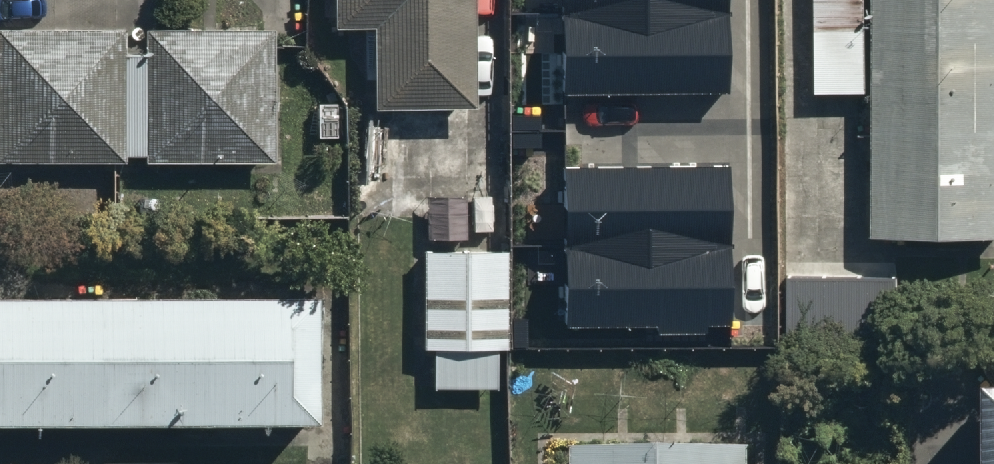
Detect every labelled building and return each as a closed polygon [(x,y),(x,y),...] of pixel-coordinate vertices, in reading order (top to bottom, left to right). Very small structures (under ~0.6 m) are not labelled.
[(342,19),(379,19),(379,79),(471,78),(471,0),(342,0),(342,19)] [(565,91),(728,90),(727,0),(564,0),(565,91)] [(808,84),(863,84),(864,0),(809,0),(808,84)] [(869,216),(993,216),(993,0),(868,0),(869,216)] [(0,22),(0,147),(122,146),(122,21),(0,22)] [(271,23),(151,23),(152,156),(272,155),(271,23)] [(728,166),(565,167),(566,325),(729,324),(728,166)] [(503,248),(430,248),(430,333),(503,333),(503,248)] [(893,274),(790,268),(787,338),(890,343),(893,274)] [(0,298),(0,423),(313,422),(312,297),(0,298)] [(979,388),(979,463),(993,463),(993,388),(979,388)] [(565,442),(565,463),(751,463),(750,441),(565,442)]
